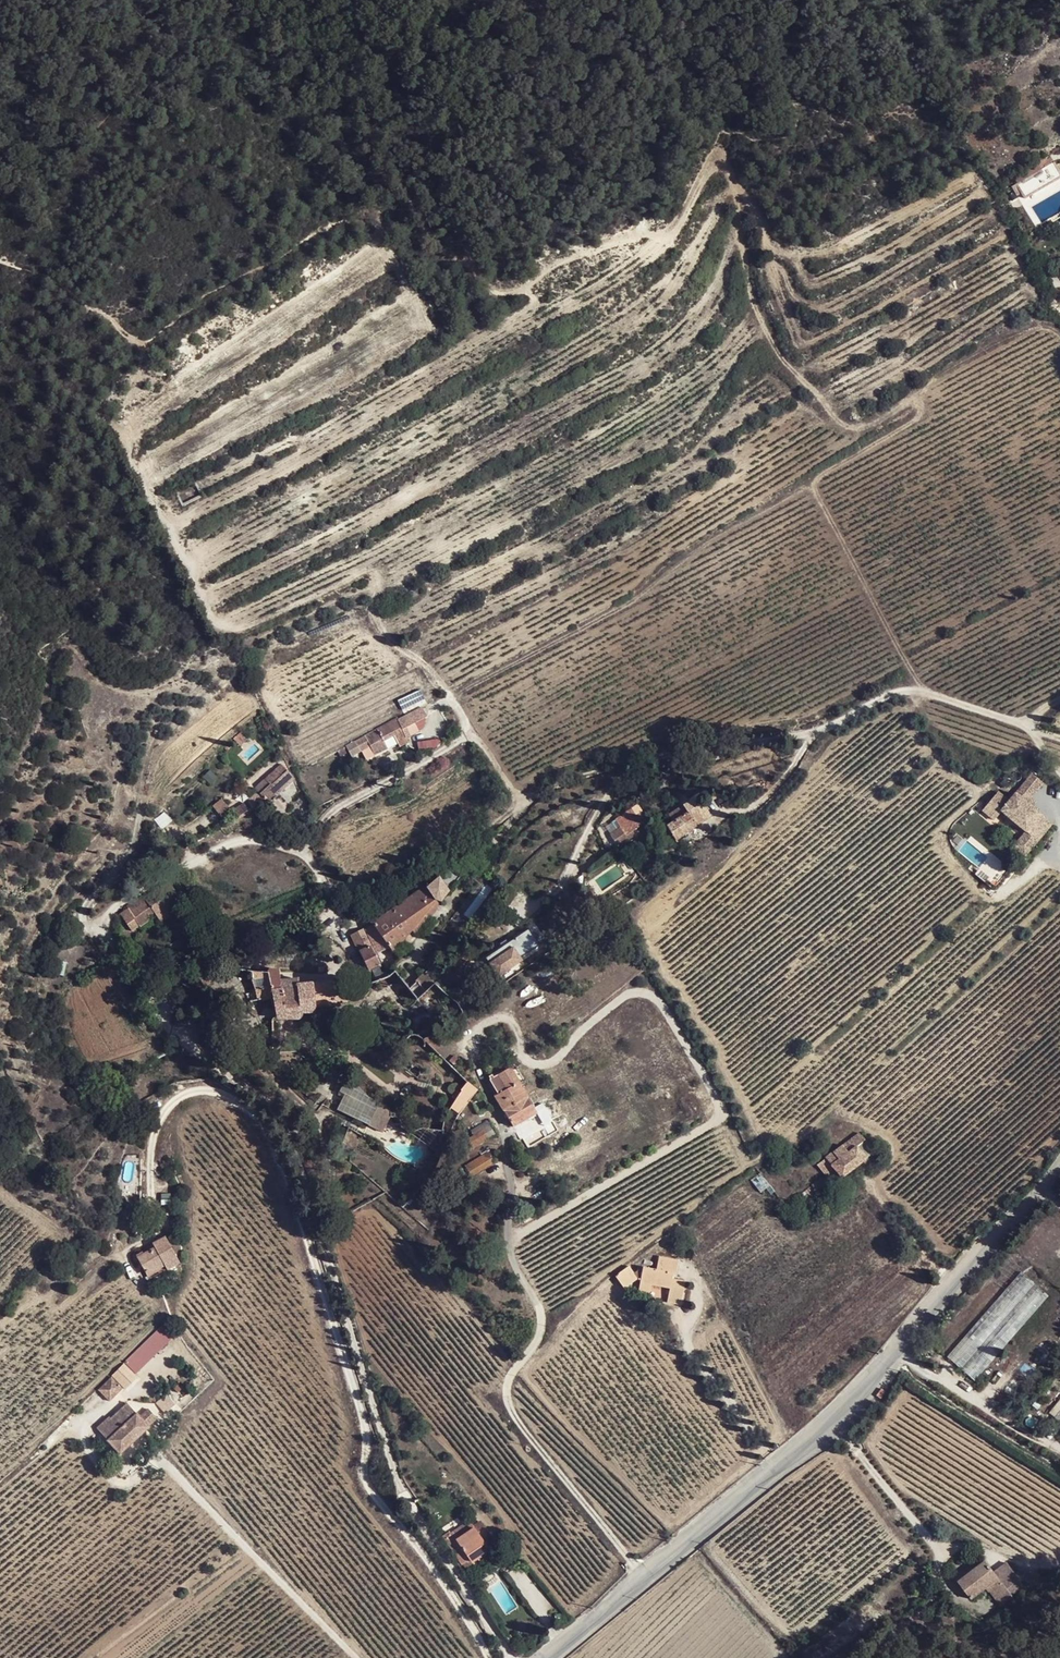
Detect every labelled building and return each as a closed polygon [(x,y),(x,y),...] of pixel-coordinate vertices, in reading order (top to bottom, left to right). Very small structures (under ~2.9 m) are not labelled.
[(1039,174),(1030,180),(1036,188),(1044,181),(1039,174)] [(417,584),(391,596),(395,604),(418,593),(417,592),(420,590),(417,584)] [(419,689),(396,699),(402,712),(425,702),(419,689)] [(399,719),(379,730),(384,742),(394,738),(400,748),(408,744),(410,743),(399,720),(399,719)] [(249,737),(244,730),(234,739),(240,746),(249,737)] [(379,730),(356,742),(362,753),(371,749),(375,756),(388,749),(384,742),(379,730)] [(351,744),(339,751),(342,757),(355,750),(351,744)] [(266,800),(270,804),(280,796),(279,794),(295,779),(293,775),(282,765),(255,788),(259,792),(253,798),(258,805),(266,800)] [(1044,786),(1034,777),(1009,803),(999,793),(983,810),(994,821),(1001,813),(1025,835),(1035,845),(1051,828),(1026,805),(1044,786)] [(224,798),(215,803),(222,815),(231,810),(224,798)] [(244,814),(253,808),(249,801),(240,807),(244,814)] [(618,846),(635,834),(633,831),(648,821),(635,802),(613,817),(619,826),(609,833),(618,846)] [(690,802),(683,806),(687,812),(695,808),(690,802)] [(687,812),(683,806),(669,815),(673,822),(667,826),(676,841),(713,817),(703,803),(695,808),(687,812)] [(238,818),(244,814),(240,807),(239,805),(234,809),(238,818)] [(1035,845),(1025,835),(1012,849),(1022,858),(1035,845)] [(385,980),(396,974),(391,967),(398,960),(392,951),(398,947),(411,931),(415,934),(436,910),(431,906),(436,901),(441,902),(464,872),(457,863),(427,888),(426,887),(366,929),(365,929),(352,935),(369,972),(372,972),(375,978),(383,975),(385,980)] [(167,890),(127,917),(131,923),(137,920),(141,927),(152,920),(147,912),(153,909),(156,913),(175,902),(167,890)] [(489,964),(498,977),(524,960),(522,958),(533,951),(522,935),(510,942),(514,948),(489,964)] [(200,978),(203,983),(214,976),(215,978),(219,975),(217,974),(215,972),(215,969),(200,978)] [(268,974),(251,972),(258,1001),(273,999),(277,1019),(288,1019),(298,1019),(301,1017),(302,1013),(316,1013),(317,1011),(316,1008),(338,1005),(337,1003),(348,1002),(348,1000),(351,999),(354,1001),(365,996),(368,990),(365,981),(335,984),(334,980),(299,985),(298,982),(297,980),(296,980),(280,981),(280,971),(271,970),(268,974)] [(375,984),(374,986),(379,995),(398,990),(402,982),(396,974),(385,980),(375,984)] [(422,977),(408,989),(417,1000),(436,984),(427,975),(424,978),(422,977)] [(235,1008),(237,1008),(238,1008),(239,1008),(240,1007),(242,1005),(242,1004),(243,1002),(243,1001),(242,999),(240,996),(238,995),(237,995),(235,995),(233,996),(232,996),(231,998),(230,999),(230,1000),(229,1002),(230,1005),(231,1006),(232,1007),(234,1008),(235,1008)] [(447,1045),(437,1032),(425,1040),(437,1052),(447,1045)] [(538,1114),(512,1070),(511,1069),(489,1082),(490,1083),(497,1096),(496,1097),(514,1127),(538,1114)] [(357,1134),(382,1147),(400,1121),(388,1108),(367,1095),(348,1077),(337,1095),(343,1100),(337,1109),(362,1123),(357,1134)] [(469,1083),(468,1084),(459,1095),(455,1101),(451,1105),(441,1131),(451,1134),(459,1117),(469,1103),(478,1090),(469,1083)] [(480,1113),(469,1103),(459,1117),(468,1126),(480,1113)] [(546,1110),(544,1111),(548,1118),(552,1117),(553,1113),(549,1105),(545,1107),(546,1110)] [(449,1152),(454,1160),(498,1134),(490,1120),(469,1133),(472,1138),(449,1152)] [(874,1152),(859,1132),(826,1159),(841,1178),(874,1152)] [(790,1154),(795,1160),(805,1153),(800,1147),(790,1154)] [(496,1163),(489,1152),(466,1166),(473,1177),(496,1163)] [(841,1178),(826,1159),(821,1162),(818,1165),(833,1184),(841,1178)] [(822,1179),(812,1186),(818,1193),(828,1187),(822,1179)] [(818,1193),(812,1186),(794,1200),(800,1208),(818,1193)] [(538,1212),(523,1221),(526,1226),(542,1218),(538,1212)] [(164,1264),(167,1269),(168,1270),(180,1262),(166,1238),(153,1245),(155,1248),(138,1258),(147,1273),(164,1264)] [(635,1264),(616,1275),(626,1288),(637,1280),(644,1275),(645,1277),(644,1281),(656,1283),(674,1287),(671,1301),(685,1303),(690,1280),(677,1278),(679,1271),(681,1272),(684,1258),(664,1254),(661,1266),(648,1263),(639,1270),(635,1264)] [(150,1279),(167,1269),(164,1264),(147,1273),(150,1279)] [(1021,1273),(947,1357),(974,1380),(1048,1297),(1021,1273)] [(655,1291),(656,1283),(644,1281),(643,1289),(655,1291)] [(125,1363),(112,1376),(125,1390),(138,1377),(125,1363)] [(173,1388),(178,1393),(183,1388),(179,1384),(173,1388)] [(102,1386),(87,1401),(89,1404),(105,1389),(102,1386)] [(876,1395),(880,1399),(886,1392),(881,1388),(876,1395)] [(168,1396),(158,1404),(165,1413),(176,1405),(168,1396)] [(1050,1415),(1055,1419),(1059,1412),(1059,1399),(1049,1414),(1050,1415)] [(129,1406),(110,1423),(118,1433),(109,1441),(121,1454),(149,1428),(149,1427),(158,1419),(153,1415),(149,1410),(140,1418),(129,1406)] [(451,1546),(458,1542),(456,1539),(472,1529),(468,1522),(444,1539),(450,1547),(451,1546)] [(458,1542),(470,1558),(488,1546),(492,1543),(496,1541),(486,1527),(478,1531),(475,1528),(472,1529),(456,1539),(458,1542)] [(463,1564),(470,1558),(458,1542),(451,1546),(463,1564)] [(488,1546),(470,1558),(472,1562),(490,1550),(488,1546)] [(970,1598),(985,1587),(998,1577),(994,1571),(986,1561),(972,1572),(958,1582),(970,1598)] [(1019,1578),(1007,1562),(994,1571),(998,1577),(985,1587),(989,1591),(992,1589),(1002,1582),(1007,1589),(1019,1578)] [(1007,1589),(1011,1595),(1024,1585),(1019,1578),(1007,1589)] [(992,1589),(1004,1604),(1013,1597),(1011,1595),(1007,1589),(1002,1582),(992,1589)]
